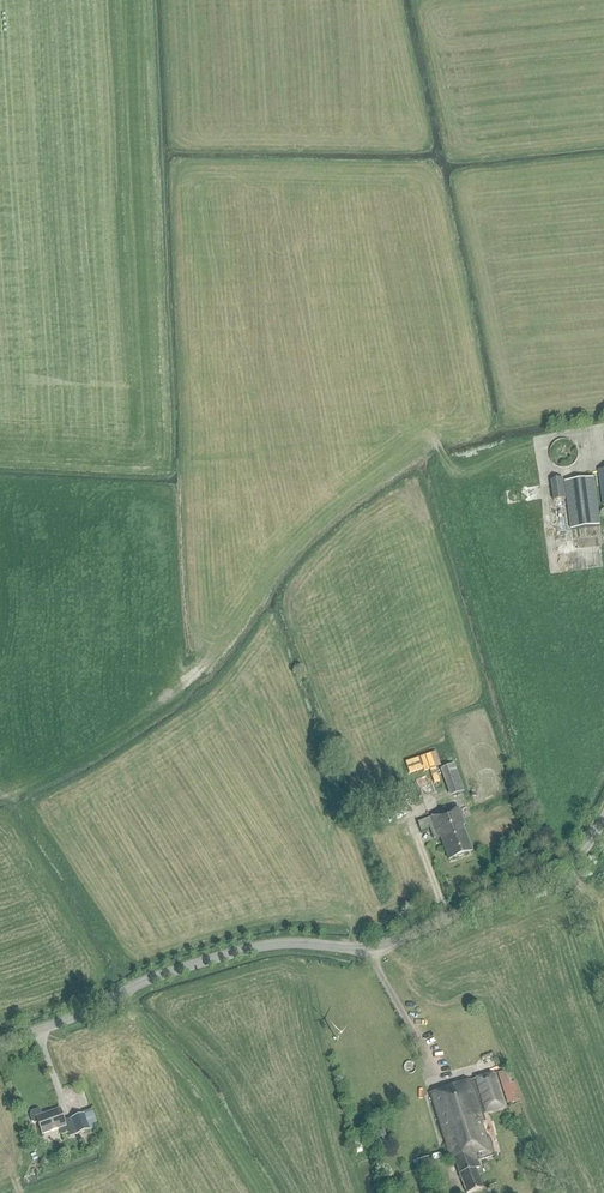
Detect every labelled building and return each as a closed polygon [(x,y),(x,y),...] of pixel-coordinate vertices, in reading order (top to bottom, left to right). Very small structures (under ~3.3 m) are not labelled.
[(553,501),(566,499),(563,478),(550,480),(553,501)] [(564,482),(570,530),(600,526),(594,478),(564,482)] [(454,763),(440,768),(449,796),(464,791),(454,763)] [(457,807),(430,818),(430,817),(417,822),(420,831),(429,828),(433,839),(439,836),(448,859),(472,851),(462,826),(464,825),(457,807)] [(497,1073),(507,1106),(521,1102),(515,1081),(508,1083),(504,1071),(497,1073)] [(505,1107),(494,1073),(429,1094),(449,1160),(454,1158),(465,1192),(469,1192),(482,1189),(476,1168),(480,1167),(477,1160),(495,1156),(489,1138),(486,1139),(480,1122),(485,1120),(483,1115),(505,1107)] [(84,1114),(64,1120),(60,1108),(42,1114),(41,1111),(37,1109),(31,1111),(29,1115),(32,1122),(35,1123),(37,1122),(41,1135),(59,1129),(61,1135),(67,1133),(69,1137),(89,1130),(84,1114)] [(375,1133),(380,1145),(387,1143),(383,1130),(375,1133)] [(428,1156),(419,1159),(422,1169),(431,1166),(428,1156)]
